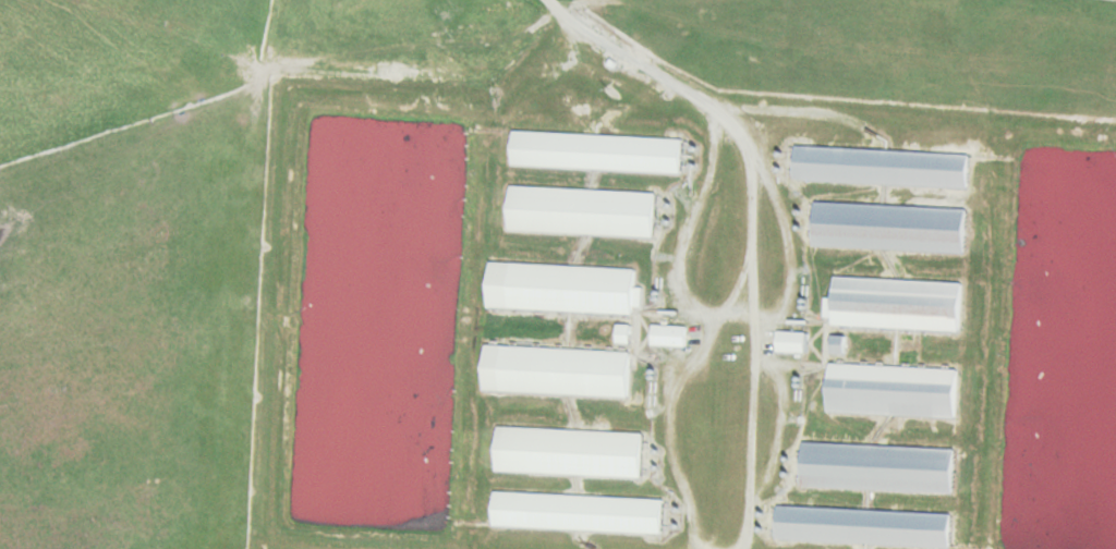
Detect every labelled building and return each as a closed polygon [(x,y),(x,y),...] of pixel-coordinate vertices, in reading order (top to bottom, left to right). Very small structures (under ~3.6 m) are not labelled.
[(514,130),(513,165),(684,171),(685,136),(514,130)] [(795,180),(970,186),(971,151),(796,145),(795,180)] [(657,235),(658,190),(511,185),(510,230),(657,235)] [(815,200),(814,245),(967,251),(969,206),(815,200)] [(636,312),(636,305),(644,305),(644,286),(638,286),(638,266),(506,263),(504,308),(636,312)] [(964,329),(966,280),(834,276),(832,325),(964,329)] [(688,324),(653,324),(653,344),(688,344),(688,324)] [(811,330),(778,330),(778,351),(811,351),(811,330)] [(849,351),(849,334),(833,334),(833,351),(849,351)] [(633,395),(634,349),(501,345),(500,391),(633,395)] [(959,416),(961,367),(829,362),(827,411),(959,416)] [(646,431),(498,426),(496,470),(644,475),(646,431)] [(803,441),(801,486),(955,491),(956,447),(803,441)] [(664,532),(666,497),(494,491),(493,526),(664,532)] [(952,546),(953,511),(778,504),(777,539),(952,546)]
